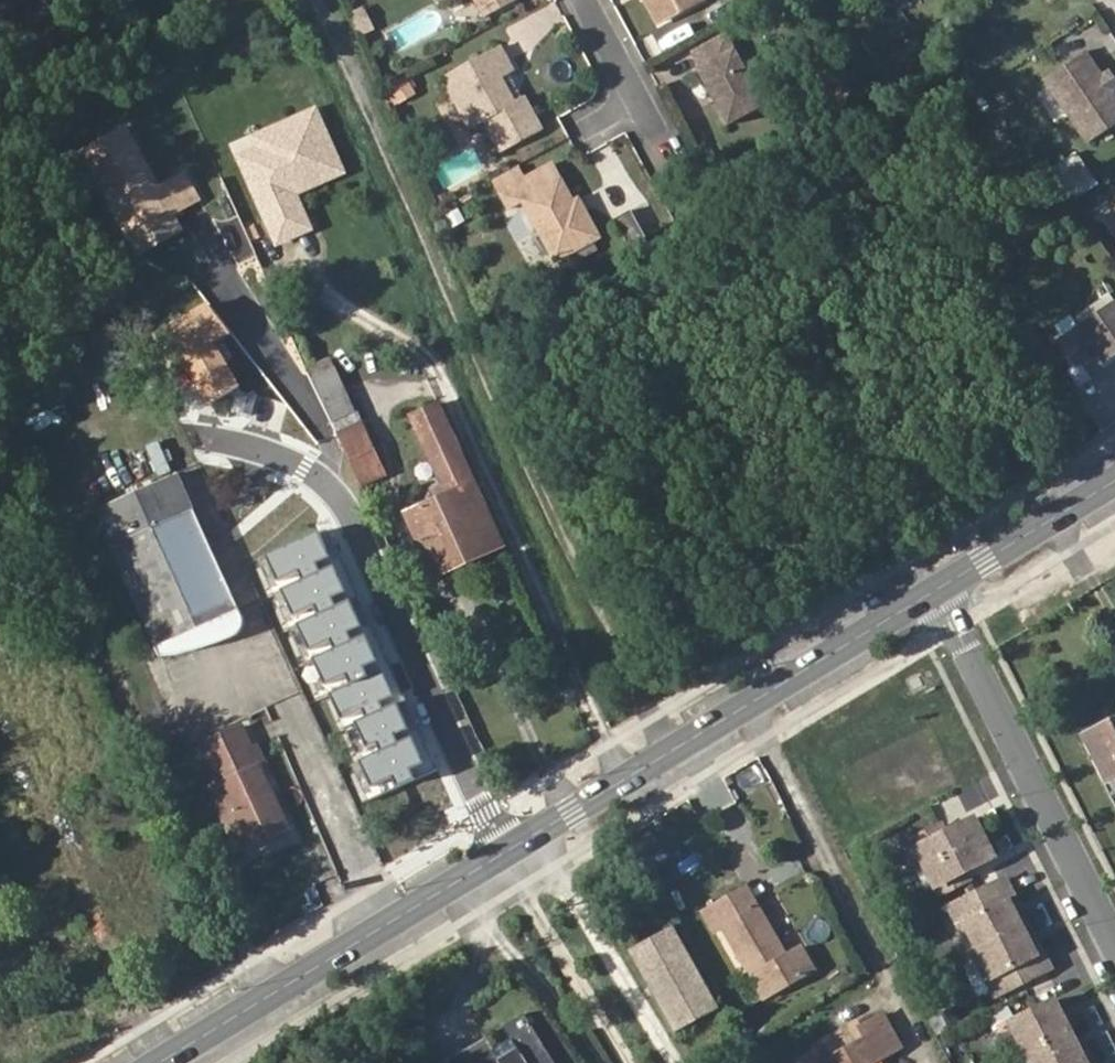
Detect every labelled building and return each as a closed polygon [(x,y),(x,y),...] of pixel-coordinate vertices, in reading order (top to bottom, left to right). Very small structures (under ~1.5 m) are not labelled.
[(489,24),(519,6),(516,0),(476,0),(489,24)] [(662,29),(705,5),(703,0),(647,0),(662,29)] [(355,19),(344,23),(353,45),(364,41),(355,19)] [(699,78),(711,99),(717,96),(723,107),(717,111),(730,133),(770,112),(732,43),(697,60),(705,74),(699,78)] [(1096,77),(1079,51),(1040,76),(1082,141),(1114,119),(1114,106),(1104,89),(1096,77)] [(513,112),(501,86),(513,81),(500,56),(442,84),(469,137),(485,128),(501,162),(539,141),(521,108),(513,112)] [(1102,73),(1096,77),(1104,89),(1110,85),(1102,73)] [(717,96),(711,99),(717,111),(723,107),(717,96)] [(252,144),(233,152),(271,238),(312,219),(297,184),(334,167),(308,107),(267,125),(271,135),(252,144)] [(267,125),(247,133),(252,144),(271,135),(267,125)] [(143,174),(151,171),(127,128),(81,154),(126,234),(170,209),(175,216),(198,201),(183,176),(161,188),(151,188),(143,174)] [(161,188),(151,171),(143,174),(151,188),(161,188)] [(531,203),(522,207),(553,269),(598,245),(586,221),(578,224),(570,210),(552,174),(523,188),(531,203)] [(515,192),(522,207),(531,203),(523,188),(515,192)] [(578,224),(586,221),(578,206),(570,210),(578,224)] [(1108,213),(1103,206),(1095,211),(1114,240),(1114,208),(1108,213)] [(624,242),(640,238),(633,209),(617,213),(624,242)] [(1093,351),(1108,340),(1114,351),(1114,308),(1112,303),(1076,327),(1093,351)] [(1072,366),(1093,351),(1076,327),(1055,341),(1072,366)] [(1108,340),(1093,351),(1100,361),(1114,351),(1108,340)] [(494,530),(436,406),(411,417),(442,485),(430,491),(433,500),(404,515),(426,562),(494,530)] [(361,426),(335,438),(345,460),(358,488),(383,476),(361,426)] [(220,636),(224,638),(225,638),(226,637),(235,631),(238,627),(240,621),(239,615),(175,473),(89,511),(159,658),(171,656),(193,649),(187,637),(207,627),(209,629),(211,631),(213,633),(217,635),(220,636)] [(432,577),(501,545),(494,530),(426,562),(432,577)] [(320,533),(269,555),(279,578),(301,569),(305,579),(320,572),(316,563),(330,556),(320,533)] [(335,567),(284,589),(294,613),(316,603),(320,613),(335,606),(331,597),(345,591),(335,567)] [(351,602),(300,624),(311,648),(332,638),(336,648),(351,641),(347,632),(361,626),(351,602)] [(212,644),(224,638),(220,636),(217,635),(213,633),(211,631),(209,629),(207,627),(187,637),(193,649),(202,647),(212,644)] [(367,636),(316,658),(326,681),(348,672),(352,681),(367,675),(363,665),(377,659),(367,636)] [(383,674),(332,696),(343,719),(364,710),(368,719),(383,713),(379,703),(393,697),(383,674)] [(399,708),(359,725),(369,748),(380,743),(385,752),(399,746),(395,736),(409,730),(399,708)] [(1114,778),(1114,719),(1083,735),(1108,781),(1114,778)] [(255,765),(247,748),(237,726),(199,743),(218,782),(214,783),(218,794),(210,799),(234,851),(279,831),(249,767),(255,765)] [(414,742),(363,764),(373,787),(395,778),(399,787),(414,781),(410,771),(424,765),(414,742)] [(256,743),(247,748),(255,765),(249,767),(279,831),(288,826),(259,763),(263,761),(256,743)] [(949,825),(920,840),(947,894),(977,880),(972,872),(1001,857),(982,819),(953,833),(949,825)] [(1020,892),(1012,875),(956,903),(965,920),(971,917),(983,941),(986,948),(999,973),(993,976),(1002,993),(1057,965),(1048,948),(1042,951),(1014,895),(1020,892)] [(759,906),(748,886),(740,891),(752,910),(759,906)] [(752,910),(740,891),(704,912),(716,931),(724,926),(767,998),(815,970),(803,948),(788,957),(783,960),(778,951),(784,948),(759,906),(752,910)] [(1048,948),(1020,892),(1014,895),(1042,951),(1048,948)] [(724,1008),(678,927),(633,952),(680,1034),(724,1008)] [(983,941),(964,951),(967,958),(986,948),(983,941)] [(788,957),(784,948),(778,951),(783,960),(788,957)] [(1018,1019),(1031,1045),(1034,1051),(1040,1062),(1094,1062),(1090,1054),(1085,1044),(1082,1038),(1077,1029),(1072,1018),(1061,997),(1018,1019)] [(14,1036),(0,1007),(0,1042),(14,1036)] [(820,1062),(871,1062),(903,1046),(886,1013),(862,1026),(868,1037),(820,1062)] [(1087,1023),(1082,1013),(1072,1018),(1077,1029),(1087,1023)] [(495,1052),(499,1059),(490,1062),(556,1062),(527,1016),(505,1029),(513,1041),(495,1052)] [(1092,1033),(1087,1023),(1077,1029),(1082,1038),(1092,1033)] [(1100,1049),(1095,1039),(1085,1044),(1090,1054),(1100,1049)] [(495,1052),(488,1040),(453,1062),(454,1062),(476,1062),(495,1052)] [(1031,1045),(1010,1054),(1015,1061),(1034,1051),(1031,1045)] [(1100,1049),(1090,1054),(1094,1062),(1098,1062),(1105,1060),(1100,1049)] [(495,1052),(476,1062),(490,1062),(499,1059),(495,1052)]
